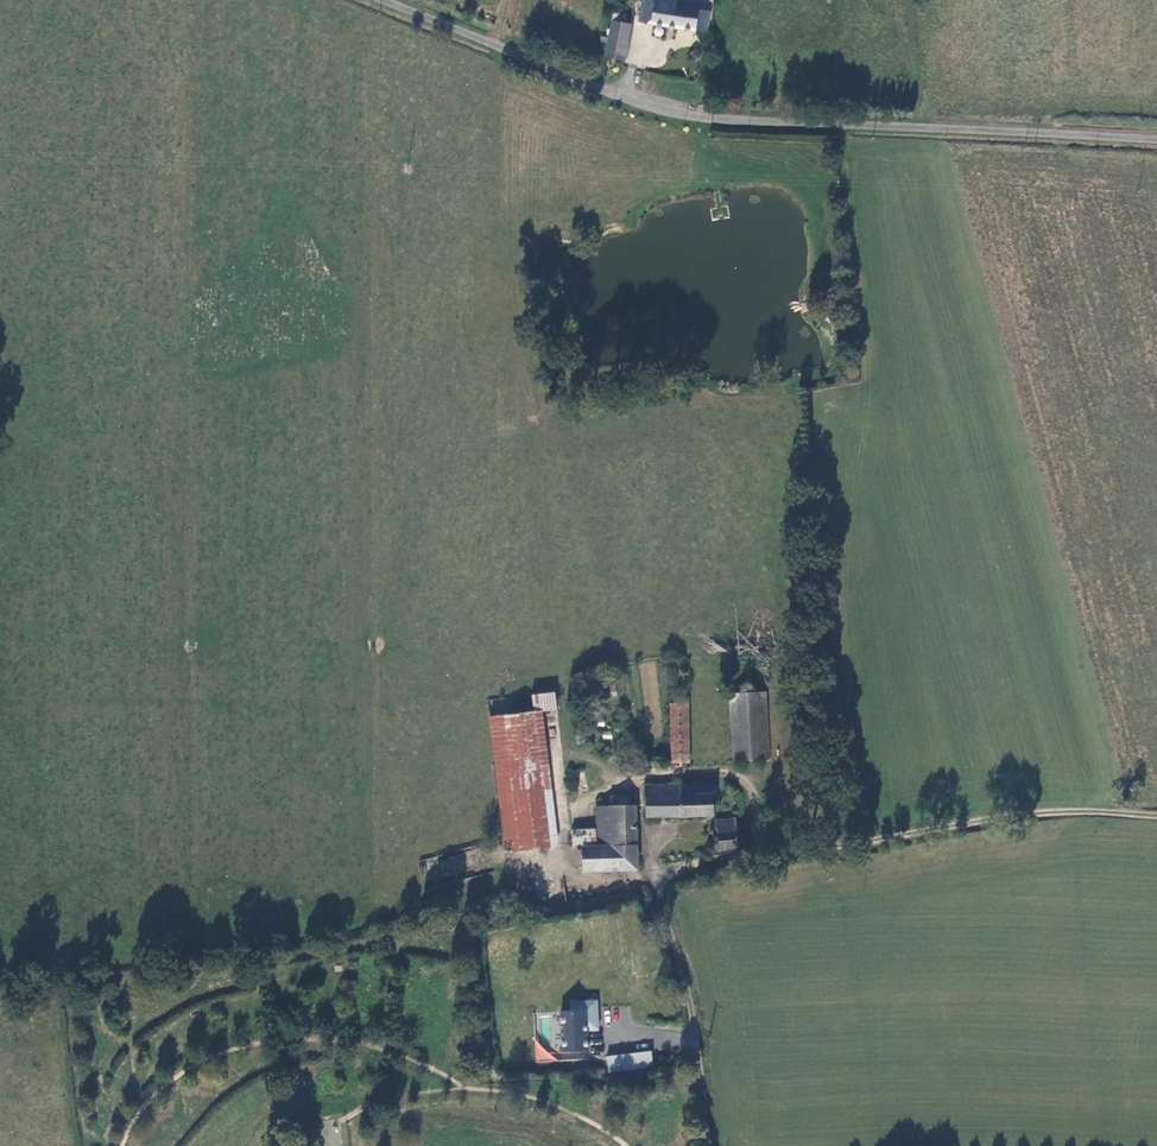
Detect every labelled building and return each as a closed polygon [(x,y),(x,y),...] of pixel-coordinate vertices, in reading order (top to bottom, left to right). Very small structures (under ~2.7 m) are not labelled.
[(672,0),(639,0),(636,21),(702,30),(705,8),(671,4),(672,0)] [(610,19),(603,54),(624,58),(631,23),(610,19)] [(821,262),(823,280),(836,279),(834,260),(821,262)] [(842,331),(838,312),(829,314),(833,333),(842,331)] [(555,690),(532,692),(534,713),(536,712),(557,711),(555,690)] [(737,761),(773,758),(769,691),(733,693),(737,761)] [(674,762),(691,761),(687,701),(670,701),(674,762)] [(536,712),(534,713),(492,717),(498,778),(543,773),(536,712)] [(543,773),(498,778),(505,852),(550,848),(543,773)] [(711,783),(644,788),(646,820),(713,816),(711,783)] [(582,847),(584,872),(639,869),(635,804),(630,804),(629,794),(614,795),(615,805),(598,806),(599,823),(600,844),(582,845),(582,847)] [(741,851),(740,845),(744,845),(747,843),(749,839),(748,836),(746,833),(742,832),(738,833),(737,818),(717,820),(720,853),(741,851)] [(570,848),(582,847),(582,845),(600,844),(599,823),(568,825),(570,848)] [(586,1050),(581,1012),(559,1015),(564,1053),(586,1050)] [(613,1073),(661,1067),(659,1052),(611,1058),(613,1073)]
